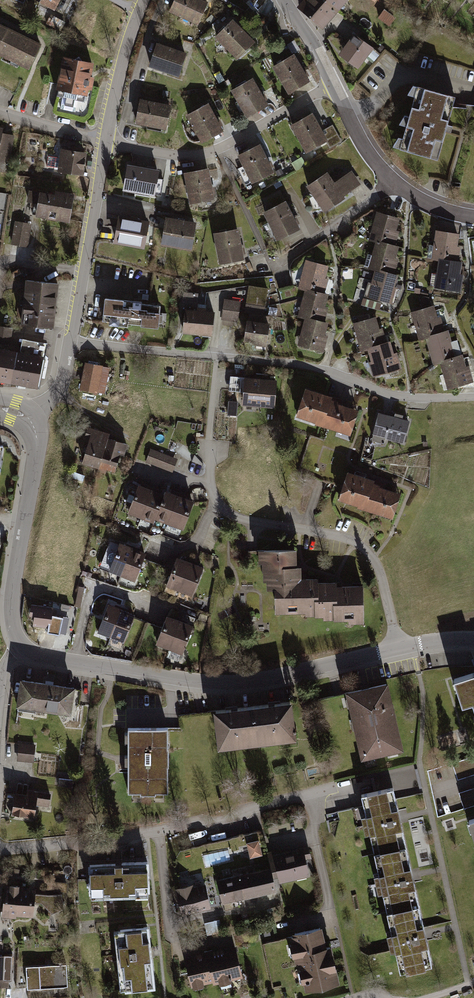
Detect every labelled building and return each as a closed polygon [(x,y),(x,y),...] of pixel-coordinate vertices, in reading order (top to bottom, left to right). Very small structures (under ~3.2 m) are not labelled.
[(36,4),(53,13),(55,8),(58,10),(62,2),(59,0),(38,0),(36,4)] [(199,0),(174,0),(169,13),(197,25),(206,3),(199,0)] [(297,6),(323,28),(339,9),(342,11),(349,2),(347,0),(302,0),(297,6)] [(385,10),(378,20),(387,27),(393,18),(385,10)] [(254,45),(232,23),(216,38),(238,60),(254,45)] [(38,44),(4,28),(0,35),(0,53),(27,66),(38,44)] [(371,51),(351,37),(338,55),(357,69),(371,51)] [(186,54),(157,46),(151,67),(180,76),(186,54)] [(293,57),(274,69),(291,94),(309,82),(293,57)] [(92,66),(61,60),(55,94),(86,99),(92,66)] [(252,82),(233,93),(249,118),(267,108),(252,82)] [(450,96),(414,86),(397,149),(432,159),(450,96)] [(171,107),(142,100),(137,123),(166,129),(171,107)] [(208,106),(187,117),(199,140),(220,129),(208,106)] [(312,117),(292,128),(306,153),(326,141),(312,117)] [(0,133),(0,173),(6,174),(13,135),(0,133)] [(260,146),(239,157),(252,182),(272,172),(260,146)] [(87,153),(60,148),(58,161),(49,159),(47,170),(83,176),(87,153)] [(156,172),(129,167),(124,191),(152,197),(156,172)] [(207,169),(184,174),(190,203),(213,199),(207,169)] [(327,175),(309,187),(324,212),(363,187),(352,169),(331,182),(327,175)] [(73,197),(37,192),(34,217),(69,221),(73,197)] [(285,202),(266,213),(281,240),(300,229),(285,202)] [(149,220),(120,215),(115,239),(144,245),(149,220)] [(398,220),(375,215),(370,240),(374,241),(397,246),(400,233),(395,232),(398,220)] [(195,224),(165,219),(162,244),(192,248),(195,224)] [(31,226),(16,224),(12,245),(27,247),(31,226)] [(238,230),(214,235),(220,263),(245,258),(238,230)] [(458,234),(435,231),(431,260),(435,261),(459,263),(460,249),(457,249),(458,234)] [(397,246),(374,241),(368,272),(374,273),(397,278),(399,267),(393,266),(397,246)] [(459,263),(435,261),(432,291),(462,294),(464,278),(460,278),(462,264),(459,263)] [(328,268),(305,263),(299,288),(304,288),(326,293),(329,281),(325,280),(328,268)] [(397,278),(374,273),(368,301),(394,307),(397,290),(394,290),(397,278)] [(50,328),(56,284),(25,281),(20,324),(50,328)] [(269,291),(252,288),(249,305),(266,308),(269,291)] [(326,293),(304,288),(297,320),(304,321),(326,326),(329,314),(322,313),(326,293)] [(197,296),(184,294),(183,302),(196,304),(197,296)] [(430,297),(420,299),(422,309),(410,313),(414,329),(419,328),(421,337),(424,337),(443,332),(440,320),(436,321),(430,297)] [(157,305),(103,299),(101,322),(146,326),(155,327),(157,305)] [(239,301),(226,299),(223,320),(236,322),(239,301)] [(195,311),(184,309),(181,331),(210,334),(212,313),(205,312),(205,307),(196,306),(195,311)] [(375,317),(352,324),(360,352),(368,350),(386,345),(381,330),(379,331),(375,317)] [(267,325),(246,321),(243,340),(264,343),(267,325)] [(326,326),(304,321),(298,349),(323,354),(327,338),(324,337),(326,326)] [(14,330),(0,328),(0,343),(11,345),(14,330)] [(443,332),(424,337),(429,355),(433,354),(436,366),(441,365),(460,360),(455,343),(451,344),(448,331),(443,332)] [(46,344),(21,339),(19,355),(43,360),(46,344)] [(386,345),(368,350),(376,378),(401,371),(397,356),(394,357),(390,343),(386,345)] [(0,352),(0,379),(38,386),(43,360),(19,355),(0,352)] [(460,360),(441,365),(444,377),(446,376),(449,390),(473,384),(469,370),(466,371),(463,359),(460,360)] [(85,361),(80,391),(99,394),(102,379),(109,380),(109,375),(110,372),(110,369),(108,368),(96,363),(85,361)] [(243,377),(241,404),(250,404),(263,405),(274,407),(276,378),(243,377)] [(304,386),(295,414),(313,421),(339,432),(348,434),(354,419),(357,409),(337,402),(338,397),(304,386)] [(237,415),(238,401),(228,401),(227,414),(237,415)] [(394,415),(379,412),(371,434),(389,439),(396,440),(403,442),(409,420),(403,417),(399,417),(396,416),(394,415)] [(100,466),(109,435),(110,431),(88,426),(85,437),(88,438),(81,462),(100,466)] [(123,453),(127,443),(109,435),(100,466),(116,470),(120,452),(123,453)] [(166,454),(150,447),(146,463),(173,473),(177,458),(166,454)] [(373,480),(346,471),(337,497),(391,519),(399,494),(378,486),(378,485),(372,483),(373,480)] [(139,517),(151,486),(139,482),(127,513),(139,517)] [(154,520),(164,491),(151,486),(139,517),(153,522),(154,520)] [(167,525),(180,493),(166,487),(164,491),(154,520),(167,525)] [(181,530),(195,499),(180,493),(167,525),(181,530)] [(120,575),(134,546),(128,544),(112,539),(101,568),(120,575)] [(144,557),(146,551),(134,546),(120,575),(135,581),(144,557)] [(267,578),(303,575),(302,564),(298,562),(297,546),(260,547),(260,551),(259,561),(263,561),(263,579),(267,578)] [(178,590),(190,560),(177,555),(173,566),(166,584),(178,590)] [(192,595),(203,566),(198,563),(190,560),(178,590),(192,595)] [(340,598),(338,583),(338,578),(319,579),(319,575),(303,575),(267,578),(267,582),(268,587),(274,588),(276,610),(306,610),(307,614),(324,614),(325,619),(334,618),(334,600),(340,598)] [(366,620),(364,581),(349,582),(338,583),(340,598),(334,600),(334,618),(350,617),(350,621),(366,620)] [(79,585),(73,606),(80,606),(84,587),(79,585)] [(58,609),(32,602),(30,615),(34,616),(33,627),(49,629),(50,623),(57,624),(58,609)] [(110,637),(122,607),(108,602),(97,632),(110,637)] [(70,605),(62,603),(60,610),(63,610),(69,612),(70,605)] [(133,616),(134,612),(122,607),(110,637),(123,642),(133,616)] [(181,653),(193,624),(179,618),(167,648),(181,653)] [(453,680),(462,705),(468,703),(473,719),(473,675),(473,673),(453,680)] [(75,684),(21,676),(16,705),(71,713),(75,684)] [(359,687),(344,690),(361,759),(402,749),(388,680),(359,687)] [(267,700),(215,706),(217,745),(299,736),(292,697),(267,700)] [(169,726),(128,726),(126,760),(127,774),(128,792),(168,791),(169,726)] [(34,744),(20,743),(18,760),(32,762),(34,744)] [(453,766),(457,779),(473,775),(473,760),(453,766)] [(73,779),(60,777),(57,787),(70,789),(73,779)] [(17,793),(13,792),(11,814),(32,816),(33,807),(47,808),(48,795),(27,793),(28,786),(18,785),(17,793)] [(393,789),(358,797),(370,854),(406,846),(400,820),(393,789)] [(459,795),(463,808),(473,805),(473,791),(459,795)] [(466,822),(473,852),(473,820),(466,822)] [(259,844),(248,846),(249,859),(261,858),(259,844)] [(308,854),(306,844),(266,853),(268,859),(269,865),(273,881),(277,880),(278,886),(282,886),(309,880),(308,874),(304,855),(308,854)] [(406,846),(370,854),(383,910),(417,902),(412,877),(406,846)] [(148,860),(88,861),(88,882),(88,894),(151,895),(148,860)] [(273,881),(269,865),(242,872),(248,899),(275,892),(273,881)] [(248,899),(242,872),(215,878),(221,905),(222,911),(231,909),(230,903),(248,899)] [(207,908),(201,882),(176,889),(183,914),(207,908)] [(48,883),(47,892),(67,893),(68,884),(48,883)] [(10,915),(12,887),(2,886),(0,918),(10,918),(10,915)] [(12,887),(10,915),(30,916),(30,902),(44,903),(53,909),(64,905),(62,897),(31,895),(31,888),(12,887)] [(417,902),(383,910),(397,973),(431,965),(425,934),(417,902)] [(148,929),(113,932),(119,992),(154,988),(150,954),(148,929)] [(323,952),(318,931),(293,936),(294,940),(291,941),(292,947),(288,948),(290,959),(295,958),(296,965),(300,964),(302,973),(298,974),(301,985),(304,984),(306,992),(336,985),(329,950),(323,952)] [(243,977),(236,945),(185,956),(187,968),(191,988),(243,977)] [(0,954),(0,985),(4,986),(5,981),(11,980),(13,954),(0,954)] [(66,963),(27,966),(27,988),(69,985),(66,963)]
